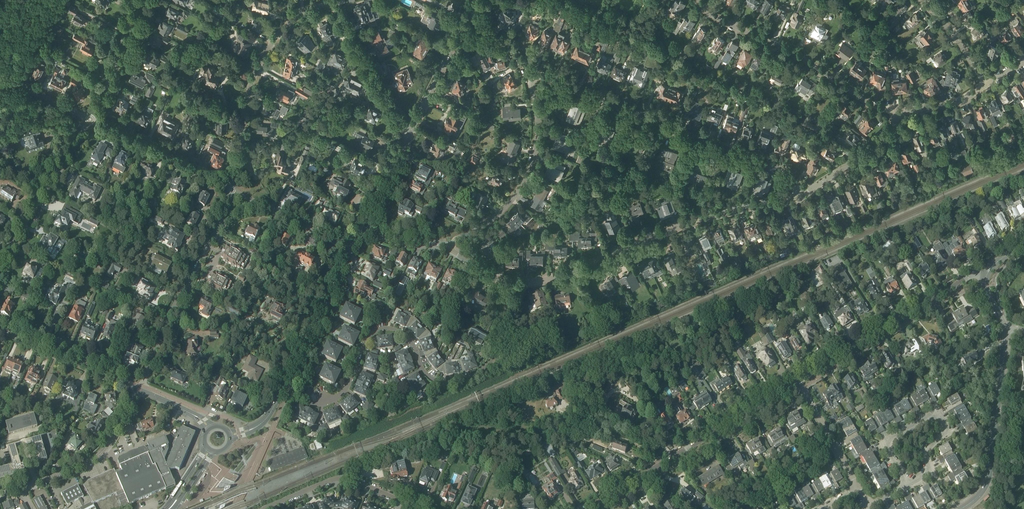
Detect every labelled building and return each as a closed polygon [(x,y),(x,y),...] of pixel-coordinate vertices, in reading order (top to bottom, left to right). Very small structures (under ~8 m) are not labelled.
[(259,11),(259,10),(267,13),(268,12),(269,8),(271,8),(272,4),(257,0),(253,0),(252,4),(253,5),(252,9),(259,11)] [(423,8),(422,8),(428,11),(430,7),(425,4),(424,5),(415,0),(411,0),(414,1),(413,3),(414,3),(423,8)] [(665,15),(664,16),(666,17),(667,16),(671,9),(675,12),(675,13),(679,16),(681,13),(680,12),(686,3),(681,0),(680,0),(680,1),(678,1),(676,0),(670,9),(667,6),(662,13),(665,15)] [(761,10),(769,13),(774,3),(776,0),(766,0),(761,10)] [(900,4),(893,11),(898,16),(908,7),(905,4),(907,3),(904,0),(902,0),(899,3),(900,4)] [(960,6),(963,10),(967,8),(967,9),(973,6),(969,0),(955,0),(957,4),(958,3),(960,6)] [(355,6),(355,7),(353,8),(356,15),(357,15),(371,10),(370,10),(368,10),(367,9),(366,10),(365,7),(366,7),(370,5),(369,1),(364,3),(364,4),(361,5),(361,4),(355,6)] [(773,13),(776,14),(774,16),(779,18),(780,16),(783,17),(784,15),(786,15),(790,7),(781,3),(778,9),(776,8),(773,13)] [(68,10),(75,14),(71,20),(81,25),(84,21),(88,23),(89,20),(83,17),(83,16),(76,12),(78,8),(71,4),(68,10)] [(166,13),(171,15),(169,18),(176,22),(179,16),(184,18),(185,15),(187,16),(189,12),(184,10),(183,13),(169,6),(166,13)] [(506,20),(507,21),(505,23),(509,26),(511,23),(515,23),(514,19),(514,14),(514,11),(513,11),(511,11),(510,11),(506,8),(503,12),(506,14),(505,15),(505,16),(505,17),(505,19),(505,18),(505,19),(506,20)] [(357,15),(359,22),(360,22),(361,23),(366,21),(366,20),(371,19),(370,16),(372,15),(372,14),(371,10),(357,15)] [(796,12),(791,23),(798,26),(802,18),(804,20),(806,15),(798,11),(798,13),(796,12)] [(810,18),(811,18),(808,22),(811,24),(817,14),(814,12),(810,18)] [(437,28),(438,27),(439,27),(440,25),(440,24),(439,24),(441,19),(429,13),(426,18),(423,16),(421,20),(430,24),(429,25),(434,27),(437,28)] [(909,22),(912,25),(913,25),(914,27),(918,23),(917,22),(921,19),(916,13),(913,16),(912,15),(907,20),(908,21),(909,21),(909,22)] [(522,15),(515,32),(519,34),(527,17),(522,15)] [(217,25),(220,19),(214,16),(211,22),(217,25)] [(254,18),(250,25),(250,26),(260,31),(262,30),(263,29),(262,28),(262,27),(261,26),(263,22),(257,19),(258,18),(255,16),(254,18)] [(676,24),(672,31),(676,34),(681,27),(685,30),(686,28),(690,30),(695,21),(690,18),(689,19),(687,19),(685,18),(682,23),(679,21),(676,24)] [(892,23),(892,24),(889,27),(891,29),(894,26),(900,21),(897,18),(892,23)] [(1011,27),(1016,34),(1017,35),(1019,33),(1019,32),(1023,29),(1019,22),(1017,18),(1012,22),(1014,25),(1011,27)] [(531,23),(526,34),(530,36),(530,37),(533,39),(535,34),(537,35),(539,29),(539,28),(538,27),(539,26),(540,22),(535,20),(533,23),(531,23)] [(158,26),(160,27),(159,30),(168,34),(170,30),(172,31),(174,27),(164,21),(162,24),(160,23),(158,26)] [(320,26),(322,29),(321,30),(323,34),(324,33),(327,38),(324,39),(328,45),(333,42),(329,34),(333,32),(327,22),(323,24),(322,22),(319,24),(320,26)] [(823,24),(819,22),(812,34),(825,41),(829,35),(824,33),(826,30),(821,27),(823,24)] [(50,30),(61,35),(64,30),(54,24),(50,30)] [(176,28),(187,33),(189,29),(178,24),(176,28)] [(898,24),(893,29),(893,30),(895,32),(896,32),(901,28),(898,24)] [(974,33),(977,37),(981,35),(983,38),(988,34),(987,31),(985,32),(981,26),(980,25),(974,29),(972,31),(972,32),(973,33),(974,33)] [(415,29),(410,27),(408,31),(416,35),(419,31),(415,29)] [(697,32),(691,40),(694,42),(697,37),(701,39),(703,40),(706,35),(704,33),(706,31),(700,27),(697,32)] [(369,38),(373,44),(374,43),(376,46),(386,40),(384,38),(385,38),(383,35),(381,36),(379,33),(377,29),(370,33),(372,37),(369,38)] [(1012,37),(1007,29),(1000,34),(996,29),(992,32),(997,38),(998,37),(1000,40),(1002,39),(1004,42),(1007,40),(1007,41),(1010,39),(1010,38),(1012,37)] [(539,40),(540,43),(542,42),(547,45),(553,33),(545,30),(541,38),(541,39),(539,40)] [(916,37),(919,40),(918,41),(922,46),(926,43),(926,44),(933,38),(931,36),(932,35),(932,34),(931,33),(930,33),(929,33),(927,31),(926,32),(924,30),(916,37)] [(107,32),(103,38),(108,41),(110,38),(113,40),(115,36),(107,32)] [(557,34),(552,46),(550,49),(553,50),(555,49),(558,50),(564,38),(565,35),(559,32),(558,35),(557,34)] [(997,38),(992,32),(989,35),(993,41),(997,38)] [(75,33),(72,37),(80,41),(77,47),(80,48),(80,49),(83,51),(83,52),(82,53),(85,54),(86,53),(86,52),(91,55),(94,48),(86,44),(89,40),(75,33)] [(161,39),(152,34),(147,43),(158,48),(161,42),(162,43),(163,41),(167,43),(169,39),(163,36),(161,39)] [(236,38),(237,39),(233,48),(244,54),(247,47),(248,48),(250,44),(246,42),(247,38),(238,34),(236,38)] [(298,46),(305,52),(314,46),(308,35),(304,37),(302,35),(296,42),(299,45),(298,46)] [(418,37),(414,44),(426,51),(430,44),(418,37)] [(713,45),(711,48),(719,52),(722,48),(721,48),(721,47),(722,47),(725,44),(724,43),(725,41),(718,37),(715,41),(713,43),(714,44),(713,45)] [(377,49),(376,50),(381,57),(386,54),(385,53),(389,50),(387,46),(392,44),(389,38),(386,40),(376,46),(377,49)] [(568,40),(564,38),(558,50),(562,52),(563,50),(565,51),(571,40),(568,39),(568,40)] [(579,40),(578,44),(573,56),(581,59),(586,48),(581,46),(583,42),(579,40)] [(596,67),(599,68),(598,69),(601,71),(608,57),(603,55),(603,54),(604,54),(609,42),(605,41),(603,45),(600,51),(601,51),(599,54),(601,55),(596,67)] [(732,41),(722,58),(728,62),(738,45),(732,41)] [(843,43),(837,52),(847,60),(854,50),(843,43)] [(426,51),(414,44),(410,50),(422,58),(426,51)] [(988,54),(990,54),(990,56),(995,58),(995,56),(997,57),(1000,48),(996,47),(996,45),(994,45),(994,46),(988,45),(987,49),(990,50),(988,54)] [(590,50),(586,48),(581,59),(589,63),(594,51),(596,48),(592,46),(590,50)] [(739,58),(740,59),(737,63),(744,67),(746,63),(747,63),(752,54),(745,49),(739,58)] [(638,53),(634,60),(638,62),(640,58),(642,59),(644,56),(645,53),(639,50),(638,53)] [(331,56),(327,63),(335,67),(336,65),(341,54),(338,53),(335,52),(335,53),(332,51),(330,56),(331,56)] [(601,71),(604,72),(605,71),(608,72),(611,63),(613,60),(615,61),(617,56),(619,53),(616,51),(613,57),(608,55),(608,57),(601,71)] [(678,56),(684,60),(687,55),(681,51),(678,56)] [(143,52),(139,60),(146,63),(145,65),(149,68),(151,65),(155,67),(159,59),(150,54),(149,55),(143,52)] [(942,54),(941,52),(934,58),(939,65),(946,60),(945,58),(946,57),(944,53),(942,54)] [(335,67),(334,68),(342,72),(345,67),(343,66),(347,58),(344,56),(341,54),(336,65),(335,67)] [(482,58),(484,62),(482,63),(486,70),(492,66),(496,64),(490,54),(486,56),(486,55),(482,58)] [(750,65),(751,65),(751,66),(756,69),(757,71),(760,67),(758,66),(758,65),(759,65),(763,58),(757,54),(752,61),(753,62),(752,62),(750,65)] [(285,66),(295,68),(298,69),(298,67),(295,67),(296,65),(297,65),(299,64),(299,62),(297,60),(296,59),(297,59),(293,58),(291,56),(290,57),(289,58),(287,57),(286,62),(285,66)] [(853,63),(854,63),(849,70),(854,74),(861,65),(858,62),(860,60),(857,57),(853,63)] [(718,58),(713,66),(717,68),(721,60),(718,58)] [(324,64),(326,62),(320,59),(316,67),(322,70),(325,65),(324,64)] [(36,60),(32,67),(30,66),(27,72),(33,75),(35,77),(36,76),(39,78),(44,69),(44,70),(47,65),(42,63),(36,60)] [(497,62),(495,63),(497,69),(499,68),(500,70),(507,68),(504,60),(497,62)] [(54,73),(49,83),(55,86),(60,76),(59,76),(60,75),(57,74),(57,75),(56,75),(59,68),(58,68),(59,66),(56,64),(55,66),(52,71),(54,73)] [(200,71),(206,72),(205,73),(218,79),(219,75),(217,74),(218,70),(209,67),(208,68),(207,68),(208,65),(202,64),(200,71)] [(617,78),(620,79),(620,78),(623,79),(627,71),(628,68),(626,67),(627,66),(623,64),(621,68),(617,78)] [(708,74),(712,67),(707,64),(703,70),(708,74)] [(948,67),(949,69),(947,76),(959,79),(960,76),(958,76),(959,73),(956,72),(956,71),(953,70),(953,68),(955,67),(953,64),(948,67)] [(865,67),(861,65),(854,74),(860,78),(869,66),(867,65),(865,67)] [(293,74),(294,73),(297,74),(298,69),(295,68),(285,66),(284,70),(283,70),(282,75),(285,75),(285,76),(286,78),(288,77),(292,77),(293,77),(294,74),(293,74)] [(612,75),(614,76),(614,77),(617,78),(621,68),(616,66),(612,74),(612,75)] [(635,80),(641,82),(640,84),(644,86),(645,84),(647,78),(649,71),(645,70),(644,72),(639,70),(640,68),(636,67),(634,71),(633,73),(632,77),(632,76),(631,79),(631,81),(635,82),(635,80)] [(60,76),(55,86),(61,89),(63,86),(64,87),(67,81),(66,80),(63,78),(65,74),(66,74),(68,70),(64,68),(60,76)] [(393,74),(395,78),(394,78),(400,92),(403,90),(404,90),(406,90),(406,89),(406,87),(411,85),(410,82),(412,81),(413,81),(412,79),(413,78),(412,76),(411,76),(410,76),(407,68),(404,69),(393,74)] [(870,82),(871,82),(872,81),(875,83),(880,72),(874,69),(870,78),(869,79),(868,80),(868,82),(870,82)] [(879,84),(879,85),(880,87),(881,87),(883,87),(883,85),(883,83),(886,74),(884,74),(885,72),(881,70),(880,72),(875,83),(879,84)] [(144,77),(133,71),(129,79),(143,86),(146,80),(151,82),(153,77),(146,73),(144,77)] [(766,81),(773,85),(775,82),(780,85),(784,77),(779,75),(780,74),(775,71),(774,72),(774,71),(772,76),(769,75),(766,81)] [(910,83),(916,80),(912,71),(906,75),(910,83)] [(934,92),(936,91),(936,92),(938,92),(940,91),(941,90),(940,89),(934,78),(936,77),(935,75),(933,71),(930,73),(932,76),(926,79),(928,82),(934,92)] [(211,84),(211,86),(211,87),(214,88),(216,88),(216,85),(218,79),(205,73),(203,81),(205,81),(204,82),(211,84)] [(508,87),(508,88),(510,91),(518,86),(511,75),(510,73),(504,77),(505,79),(503,80),(505,83),(506,83),(506,84),(506,85),(506,86),(508,87)] [(488,74),(481,77),(484,82),(491,78),(488,74)] [(728,83),(732,78),(727,75),(723,80),(728,83)] [(348,76),(342,87),(351,92),(357,80),(348,76)] [(958,83),(959,79),(947,76),(945,82),(943,78),(940,81),(944,86),(947,84),(949,83),(950,83),(955,85),(956,85),(957,82),(958,83)] [(452,90),(460,94),(463,95),(465,90),(463,89),(463,88),(466,89),(468,84),(466,83),(461,81),(462,79),(458,77),(458,79),(457,79),(452,90)] [(661,96),(664,97),(669,99),(676,79),(674,78),(672,84),(674,85),(673,87),(662,83),(662,84),(661,84),(661,86),(659,91),(658,92),(657,94),(657,95),(660,96),(661,96)] [(795,88),(799,90),(800,90),(806,94),(807,91),(811,93),(817,85),(811,81),(810,83),(803,78),(799,83),(798,83),(795,88)] [(669,99),(676,102),(677,103),(679,104),(680,103),(681,101),(681,100),(683,95),(684,93),(683,93),(684,92),(675,88),(677,84),(679,80),(676,79),(669,99)] [(360,96),(366,85),(357,80),(351,92),(360,96)] [(906,80),(899,81),(900,91),(907,91),(906,80)] [(928,82),(921,85),(927,96),(934,92),(928,82)] [(155,85),(150,83),(144,94),(150,97),(155,88),(154,88),(155,85)] [(1015,98),(1018,103),(1021,101),(1021,100),(1023,99),(1021,96),(1022,95),(1022,96),(1023,95),(1023,90),(1019,83),(1012,87),(1017,96),(1018,95),(1018,96),(1015,98)] [(306,87),(301,84),(299,88),(309,93),(310,91),(305,89),(306,87)] [(79,99),(80,99),(80,100),(81,100),(83,99),(84,98),(83,97),(84,97),(84,94),(83,92),(86,90),(84,86),(79,89),(77,86),(76,86),(73,90),(77,98),(79,99)] [(295,91),(301,94),(306,97),(308,94),(297,87),(295,91)] [(279,97),(278,99),(281,101),(282,99),(288,101),(291,102),(294,95),(293,94),(295,92),(289,89),(288,90),(287,92),(282,90),(280,93),(279,93),(278,95),(279,95),(278,96),(279,97)] [(1003,101),(1005,103),(1007,101),(1008,103),(1014,99),(1013,97),(1008,90),(1007,91),(1007,90),(1004,91),(1005,92),(1002,94),(1005,100),(1003,101)] [(134,104),(139,96),(134,93),(130,101),(134,104)] [(119,112),(121,113),(123,112),(124,113),(126,113),(127,110),(127,109),(125,108),(128,102),(120,98),(119,101),(118,100),(115,105),(116,105),(114,108),(119,110),(119,112)] [(471,108),(476,111),(481,102),(475,99),(471,108)] [(695,99),(691,111),(689,115),(700,119),(704,109),(701,108),(703,103),(695,99)] [(992,101),(989,103),(992,108),(990,109),(991,112),(993,111),(993,112),(995,115),(1002,111),(1000,108),(1002,107),(1001,105),(1000,104),(998,105),(995,99),(994,99),(992,100),(992,101)] [(263,103),(259,110),(269,115),(269,113),(273,115),(274,116),(278,109),(270,105),(269,106),(263,103)] [(273,115),(273,117),(277,119),(280,113),(282,114),(284,112),(285,113),(288,107),(283,104),(280,110),(278,109),(274,116),(273,115)] [(580,123),(580,121),(581,121),(584,113),(585,111),(583,110),(578,108),(578,107),(573,104),(571,108),(570,111),(570,112),(569,114),(568,115),(569,115),(568,118),(569,119),(573,121),(573,120),(580,123)] [(142,110),(143,111),(141,114),(141,113),(139,117),(137,120),(146,125),(149,119),(150,119),(152,115),(151,115),(154,109),(145,105),(142,110)] [(365,117),(370,119),(369,120),(374,123),(375,120),(378,115),(379,116),(380,116),(381,114),(381,112),(380,112),(376,110),(377,108),(371,105),(365,117)] [(840,111),(845,114),(843,116),(846,118),(852,110),(848,107),(845,105),(840,111)] [(503,107),(504,118),(509,117),(510,119),(521,117),(520,108),(512,109),(512,106),(503,107)] [(734,117),(730,129),(736,131),(738,125),(740,126),(742,120),(743,121),(744,118),(748,108),(745,106),(739,119),(734,117)] [(977,116),(974,118),(975,119),(977,124),(981,131),(985,129),(981,121),(981,122),(979,119),(986,116),(988,115),(987,112),(985,112),(982,106),(979,107),(980,109),(977,110),(979,115),(977,116)] [(708,117),(712,119),(711,122),(718,124),(722,114),(716,112),(717,109),(712,107),(708,117)] [(446,124),(444,129),(457,135),(467,116),(456,110),(454,115),(451,114),(448,119),(448,118),(446,119),(445,122),(445,123),(446,124)] [(812,113),(809,111),(802,123),(818,132),(820,128),(823,123),(819,120),(816,125),(809,121),(810,119),(811,119),(812,117),(812,116),(811,115),(812,113)] [(834,111),(828,120),(832,123),(835,117),(834,116),(836,113),(834,111)] [(860,113),(854,121),(857,124),(863,116),(860,113)] [(215,122),(214,129),(217,129),(217,132),(224,133),(226,133),(226,127),(224,127),(224,125),(227,125),(228,120),(222,120),(222,114),(220,114),(220,119),(217,119),(217,123),(215,122)] [(727,117),(724,127),(730,129),(734,117),(728,115),(727,117)] [(969,115),(962,118),(967,128),(971,127),(972,130),(978,128),(977,124),(975,119),(972,121),(969,115)] [(993,115),(990,116),(994,126),(998,125),(997,122),(993,115)] [(159,122),(161,123),(158,130),(165,133),(171,121),(164,118),(164,117),(162,116),(159,122)] [(861,125),(859,127),(863,130),(867,134),(872,127),(873,127),(875,125),(874,124),(874,122),(873,121),(872,122),(868,118),(864,122),(861,125)] [(951,133),(950,133),(952,138),(956,136),(954,132),(957,131),(957,133),(961,131),(960,129),(956,120),(950,123),(952,129),(950,130),(951,133)] [(172,136),(178,124),(171,121),(165,133),(172,136)] [(257,132),(263,132),(263,135),(273,136),(274,128),(279,128),(280,123),(272,121),(270,127),(267,127),(267,126),(257,125),(257,132)] [(754,129),(750,127),(751,125),(748,123),(747,126),(746,126),(745,128),(742,134),(746,136),(747,137),(747,138),(748,138),(749,138),(750,138),(751,138),(754,129)] [(25,136),(27,145),(26,145),(28,150),(45,145),(43,140),(40,141),(39,138),(38,135),(37,132),(41,131),(39,126),(34,128),(33,124),(21,127),(22,131),(22,132),(24,137),(25,136)] [(757,141),(763,143),(762,145),(766,147),(771,133),(775,134),(778,126),(773,124),(770,133),(769,133),(769,132),(766,131),(765,131),(762,130),(757,141)] [(365,133),(367,130),(358,125),(356,129),(355,129),(354,132),(356,133),(362,137),(360,143),(371,148),(374,141),(364,136),(365,133)] [(938,133),(941,139),(945,148),(948,147),(945,140),(947,139),(945,136),(948,135),(949,135),(945,126),(938,129),(940,132),(938,133)] [(613,132),(610,131),(611,130),(605,127),(604,131),(603,131),(602,134),(603,135),(602,137),(601,137),(601,138),(600,141),(602,142),(601,142),(605,144),(605,143),(612,146),(613,144),(614,140),(616,141),(619,134),(613,132)] [(940,143),(936,134),(935,131),(929,134),(931,140),(929,141),(932,147),(940,143)] [(181,144),(183,145),(184,148),(186,148),(188,147),(193,137),(194,136),(190,134),(187,132),(186,134),(185,134),(184,137),(184,136),(182,141),(183,141),(181,144)] [(850,134),(847,138),(854,144),(855,143),(855,144),(859,139),(860,138),(854,133),(852,136),(850,134)] [(917,148),(918,151),(918,150),(919,152),(926,149),(925,147),(926,147),(925,144),(927,143),(924,138),(922,139),(919,134),(918,133),(917,133),(916,134),(915,135),(913,137),(915,141),(911,143),(914,149),(917,148)] [(573,138),(559,134),(557,141),(556,140),(554,146),(558,147),(558,148),(561,149),(561,148),(564,149),(563,149),(565,149),(568,150),(569,148),(569,149),(570,145),(571,142),(572,142),(573,139),(573,138)] [(775,150),(783,153),(784,153),(790,137),(785,135),(784,137),(783,139),(783,140),(782,142),(780,142),(780,143),(778,142),(776,146),(775,148),(775,149),(775,150)] [(843,145),(846,140),(839,136),(836,142),(843,145)] [(624,146),(621,153),(626,155),(627,155),(627,154),(628,154),(628,153),(630,150),(633,149),(633,147),(638,149),(639,149),(639,150),(639,151),(640,152),(641,152),(642,152),(643,153),(644,150),(643,150),(644,148),(647,141),(638,137),(637,141),(634,140),(632,146),(631,148),(630,148),(624,146)] [(212,143),(221,148),(223,142),(221,141),(216,139),(214,138),(212,143)] [(503,158),(506,159),(505,160),(512,164),(519,149),(518,149),(520,143),(512,139),(507,150),(503,158)] [(435,152),(439,154),(441,155),(442,152),(446,144),(437,140),(436,141),(434,140),(433,144),(432,143),(430,148),(431,148),(430,150),(430,151),(433,153),(435,152)] [(446,145),(453,148),(455,143),(449,140),(446,145)] [(331,147),(340,151),(343,145),(334,142),(331,147)] [(793,146),(790,152),(794,153),(792,157),(800,160),(802,156),(806,157),(808,153),(803,151),(803,150),(800,148),(801,146),(799,145),(800,144),(795,142),(794,146),(793,146)] [(275,164),(278,165),(279,165),(281,160),(282,156),(283,152),(283,153),(285,144),(283,143),(282,144),(278,143),(277,143),(275,149),(276,151),(278,151),(277,158),(276,158),(276,159),(274,160),(274,162),(275,164)] [(95,153),(92,159),(95,161),(93,163),(97,165),(99,163),(101,165),(103,161),(101,159),(103,156),(102,156),(103,153),(105,154),(105,155),(110,158),(113,152),(108,149),(107,151),(105,150),(106,148),(101,145),(96,154),(95,153)] [(209,162),(219,167),(219,166),(222,168),(224,164),(221,162),(224,157),(223,157),(226,152),(210,145),(208,150),(214,153),(209,162)] [(304,148),(298,162),(303,164),(309,150),(308,150),(310,147),(306,145),(304,148)] [(679,153),(665,148),(662,147),(660,153),(667,156),(665,161),(664,160),(665,161),(662,167),(670,170),(667,176),(671,177),(673,171),(672,171),(674,164),(676,159),(679,153)] [(829,150),(827,149),(824,147),(821,153),(833,160),(836,154),(835,153),(836,151),(831,148),(829,150)] [(908,161),(909,164),(913,163),(917,171),(920,169),(917,162),(915,163),(908,149),(904,151),(905,152),(903,153),(904,157),(902,158),(904,163),(908,161)] [(962,157),(968,154),(965,149),(960,152),(962,157)] [(807,166),(809,167),(807,170),(813,173),(815,170),(817,171),(819,168),(817,167),(818,166),(815,164),(818,159),(817,158),(818,157),(812,152),(809,157),(811,158),(809,161),(807,166)] [(957,152),(952,154),(954,161),(960,158),(957,152)] [(114,165),(112,169),(123,174),(125,169),(124,169),(129,157),(120,153),(119,156),(118,156),(115,161),(116,161),(114,165)] [(349,166),(361,172),(364,173),(366,169),(364,168),(368,160),(364,158),(364,159),(355,155),(355,156),(354,156),(349,166)] [(479,158),(473,155),(470,161),(476,164),(479,158)] [(897,170),(899,173),(901,172),(903,178),(907,177),(904,167),(900,169),(896,159),(890,162),(894,172),(897,170)] [(282,171),(284,171),(288,172),(289,168),(291,163),(281,160),(279,165),(278,165),(278,167),(278,170),(279,171),(281,172),(282,171)] [(563,166),(552,162),(550,168),(548,168),(546,173),(550,175),(549,175),(552,177),(553,176),(555,177),(556,178),(560,179),(560,178),(565,167),(563,166)] [(707,175),(702,173),(704,165),(695,162),(692,170),(690,169),(687,179),(704,185),(707,175)] [(890,162),(884,164),(888,174),(894,172),(890,162)] [(970,163),(960,167),(963,173),(965,175),(973,172),(972,169),(970,163)] [(144,175),(148,177),(147,177),(150,178),(154,170),(151,169),(152,168),(148,166),(147,167),(141,164),(140,167),(143,169),(140,174),(143,175),(144,175)] [(419,173),(428,178),(433,180),(436,174),(420,166),(419,169),(421,170),(419,173)] [(333,172),(323,167),(321,170),(331,175),(333,172)] [(731,186),(735,187),(737,187),(738,184),(739,183),(738,183),(739,181),(740,181),(741,178),(741,177),(742,174),(737,171),(737,172),(736,173),(734,172),(729,170),(725,180),(725,181),(725,183),(726,183),(731,185),(731,186)] [(488,182),(491,183),(492,181),(500,185),(503,179),(497,176),(499,173),(494,171),(492,173),(488,182)] [(875,175),(878,184),(882,182),(883,186),(889,183),(886,177),(883,178),(881,172),(875,175)] [(417,177),(416,176),(414,179),(425,184),(428,178),(419,173),(417,177)] [(755,191),(758,193),(761,194),(762,192),(763,190),(767,191),(770,183),(766,181),(763,180),(764,179),(758,177),(757,181),(756,180),(755,184),(756,184),(755,186),(754,187),(755,187),(753,191),(755,191)] [(335,178),(331,186),(338,189),(335,194),(342,197),(341,198),(346,200),(350,192),(349,191),(352,186),(335,178)] [(80,192),(89,196),(88,198),(95,202),(101,189),(94,186),(93,189),(87,186),(88,184),(85,183),(85,182),(78,179),(69,197),(76,200),(80,192)] [(178,181),(174,179),(171,184),(175,186),(174,187),(173,186),(171,187),(170,189),(171,190),(172,191),(172,192),(170,197),(175,200),(177,200),(178,200),(181,194),(182,194),(183,192),(184,189),(185,187),(185,186),(186,185),(178,181)] [(874,196),(878,194),(873,182),(870,183),(869,180),(868,181),(867,180),(863,182),(863,183),(860,184),(863,192),(865,197),(873,193),(874,196)] [(414,192),(419,195),(422,196),(426,189),(423,188),(413,183),(412,186),(411,186),(409,190),(411,190),(409,193),(413,195),(414,192)] [(535,186),(539,189),(535,195),(547,202),(547,201),(544,199),(547,194),(551,196),(553,192),(555,190),(548,186),(546,189),(537,183),(535,186)] [(5,186),(0,194),(0,195),(12,203),(16,197),(20,199),(23,194),(17,191),(17,192),(13,189),(12,191),(5,186)] [(848,197),(849,200),(850,199),(851,202),(859,198),(854,187),(846,190),(849,197),(848,197)] [(288,189),(284,196),(288,198),(286,202),(298,208),(302,200),(298,198),(299,196),(295,194),(294,196),(290,194),(292,191),(288,189)] [(473,202),(483,207),(488,197),(478,192),(473,202)] [(837,195),(835,196),(841,208),(846,206),(841,193),(840,193),(840,192),(837,193),(837,194),(837,195)] [(197,203),(204,207),(209,197),(202,193),(197,203)] [(456,215),(460,217),(460,216),(464,218),(465,215),(466,215),(466,214),(467,212),(457,207),(457,206),(455,205),(455,206),(451,204),(453,202),(454,202),(455,200),(445,195),(444,198),(450,201),(447,207),(445,212),(455,217),(456,215)] [(526,202),(535,207),(535,208),(541,212),(543,208),(540,206),(543,200),(547,202),(535,195),(532,201),(527,199),(526,202)] [(829,198),(835,211),(841,208),(835,196),(833,197),(833,196),(832,196),(832,195),(829,197),(829,198)] [(663,217),(664,217),(668,215),(668,214),(675,211),(670,197),(665,199),(666,200),(663,201),(659,202),(658,203),(659,206),(659,208),(660,208),(660,210),(661,213),(663,217)] [(139,200),(136,204),(143,208),(150,212),(152,207),(152,206),(154,202),(148,199),(146,204),(139,200)] [(605,221),(606,223),(610,232),(620,228),(616,217),(617,217),(614,209),(619,207),(616,199),(609,202),(613,210),(605,213),(608,220),(605,221)] [(1002,209),(1003,211),(1007,209),(1000,199),(997,201),(998,202),(1002,209)] [(322,216),(329,220),(329,221),(335,224),(340,214),(335,212),(334,213),(321,207),(322,203),(319,202),(316,207),(324,211),(322,216)] [(630,207),(630,208),(635,219),(639,221),(640,217),(639,214),(641,213),(643,214),(644,211),(640,203),(638,202),(637,204),(635,205),(633,204),(632,206),(630,207)] [(1021,220),(1014,206),(1013,202),(1007,205),(1008,208),(1010,207),(1012,210),(1009,211),(1012,218),(1013,217),(1013,218),(1013,219),(1014,219),(1015,220),(1016,220),(1017,222),(1021,220)] [(414,204),(412,207),(405,203),(404,205),(402,205),(401,207),(399,211),(398,214),(402,216),(403,213),(409,216),(411,217),(414,211),(420,214),(423,209),(414,204)] [(821,215),(823,218),(824,218),(828,216),(829,215),(826,209),(825,209),(824,205),(822,205),(821,204),(818,206),(818,207),(821,215)] [(1023,212),(1023,210),(1022,205),(1019,206),(1018,204),(1014,206),(1021,220),(1023,218),(1023,212)] [(57,220),(56,223),(60,225),(59,228),(64,231),(66,226),(67,226),(70,221),(73,223),(75,219),(80,221),(80,220),(82,215),(70,209),(67,214),(62,211),(60,216),(58,215),(56,219),(57,220)] [(522,216),(518,212),(513,217),(521,225),(525,220),(527,222),(532,218),(526,212),(522,216)] [(802,221),(804,225),(805,225),(806,228),(815,223),(814,220),(812,221),(809,213),(803,216),(804,220),(802,221)] [(995,219),(998,223),(997,224),(1002,232),(1006,230),(1009,229),(1004,220),(1005,219),(1001,213),(997,216),(999,218),(996,220),(996,219),(995,219)] [(186,224),(194,228),(199,218),(191,214),(186,224)] [(153,220),(162,224),(164,220),(155,215),(153,220)] [(788,217),(788,218),(787,218),(793,233),(799,230),(792,215),(788,217)] [(509,229),(510,230),(509,232),(511,234),(513,232),(515,235),(518,232),(521,229),(519,227),(521,225),(513,217),(509,221),(513,225),(509,229)] [(785,219),(785,218),(780,220),(787,235),(793,233),(787,218),(785,219)] [(769,232),(772,231),(775,230),(776,233),(778,232),(778,229),(777,230),(774,221),(767,223),(769,227),(767,228),(767,229),(768,232),(769,232)] [(751,224),(751,225),(757,239),(762,236),(761,233),(757,223),(754,224),(753,223),(751,224)] [(732,228),(729,229),(731,233),(735,242),(744,238),(741,233),(738,225),(738,224),(737,224),(736,224),(735,224),(734,225),(734,226),(732,228)] [(752,237),(752,236),(755,235),(757,239),(751,225),(749,224),(748,225),(747,226),(745,227),(749,238),(752,237)] [(982,233),(984,238),(987,236),(989,239),(993,237),(993,238),(996,236),(992,229),(993,228),(990,224),(986,226),(987,227),(984,229),(984,228),(985,231),(982,233)] [(246,231),(245,233),(245,235),(246,235),(250,237),(250,238),(250,239),(248,243),(252,245),(254,241),(260,229),(255,226),(254,226),(253,227),(250,226),(248,231),(247,231),(246,231)] [(502,228),(497,232),(502,238),(507,234),(502,228)] [(165,235),(164,234),(162,238),(163,239),(162,240),(169,243),(167,247),(171,248),(170,248),(172,249),(178,252),(181,245),(180,245),(184,237),(177,234),(178,233),(171,229),(168,235),(166,233),(165,235)] [(715,234),(718,240),(720,239),(721,241),(722,241),(724,240),(725,239),(724,237),(721,229),(719,229),(717,229),(717,231),(715,232),(715,234)] [(570,240),(579,240),(579,246),(585,246),(586,235),(585,235),(580,235),(580,232),(570,232),(570,240)] [(585,235),(586,235),(585,246),(592,246),(592,241),(597,241),(598,232),(591,232),(585,232),(585,235)] [(290,238),(283,234),(279,244),(286,247),(290,238)] [(703,237),(700,238),(706,252),(703,253),(706,259),(708,265),(712,263),(710,258),(711,258),(710,257),(711,257),(707,248),(708,248),(712,246),(706,234),(702,236),(703,237)] [(813,237),(815,243),(823,240),(821,234),(813,237)] [(481,243),(481,247),(491,247),(491,243),(495,240),(490,235),(485,240),(484,239),(481,243)] [(39,247),(44,250),(43,250),(51,255),(55,249),(59,251),(60,251),(64,244),(51,236),(48,241),(44,239),(39,247)] [(980,244),(976,237),(966,243),(971,250),(973,248),(974,249),(976,248),(976,247),(977,246),(978,246),(980,245),(980,244)] [(691,245),(689,240),(682,243),(686,253),(693,250),(693,251),(697,250),(694,244),(691,245)] [(556,244),(556,241),(549,241),(549,250),(555,250),(555,255),(561,255),(561,244),(556,244)] [(567,244),(561,244),(561,255),(568,256),(568,251),(569,251),(569,242),(567,242),(567,244)] [(786,245),(788,247),(789,247),(791,253),(797,251),(793,242),(786,245)] [(933,257),(932,258),(932,259),(933,260),(935,264),(935,265),(936,266),(937,267),(938,268),(938,267),(939,267),(940,266),(941,266),(942,265),(943,267),(947,265),(946,263),(946,262),(942,256),(940,253),(945,250),(942,246),(940,243),(935,246),(939,253),(937,254),(934,256),(933,257)] [(946,243),(942,246),(945,250),(948,256),(953,254),(957,260),(961,257),(962,258),(965,256),(964,254),(966,253),(962,246),(959,248),(956,243),(949,247),(946,243)] [(146,249),(157,254),(159,251),(148,246),(146,249)] [(486,255),(486,254),(490,258),(495,253),(491,249),(491,247),(481,247),(481,249),(481,250),(486,255)] [(782,250),(784,252),(779,254),(781,257),(791,253),(789,247),(788,247),(782,250)] [(236,267),(240,269),(240,268),(243,270),(245,266),(247,263),(246,263),(248,259),(245,258),(246,257),(243,255),(242,254),(242,253),(238,252),(235,251),(235,250),(232,248),(232,249),(230,248),(229,249),(226,248),(224,251),(223,251),(222,254),(223,254),(221,258),(224,260),(223,261),(225,262),(228,264),(231,265),(234,267),(235,267),(236,268),(236,267)] [(372,254),(375,255),(374,257),(380,260),(381,258),(383,258),(384,257),(387,258),(388,255),(384,254),(385,252),(374,248),(372,254)] [(720,248),(717,249),(721,260),(726,257),(724,252),(722,253),(720,248)] [(250,260),(255,263),(254,264),(256,265),(258,259),(255,257),(258,252),(251,249),(250,252),(254,253),(252,256),(250,260)] [(527,259),(531,259),(530,264),(537,264),(537,253),(531,253),(531,250),(527,250),(527,259)] [(543,253),(537,253),(537,264),(543,264),(544,260),(545,260),(545,250),(543,250),(543,253)] [(506,266),(509,266),(509,267),(513,267),(513,266),(513,255),(508,255),(508,252),(498,252),(498,260),(507,260),(506,266)] [(513,255),(513,266),(513,267),(517,267),(517,266),(520,266),(520,260),(523,260),(524,252),(520,252),(520,255),(513,255)] [(665,258),(669,268),(671,267),(674,273),(681,270),(674,252),(669,254),(669,256),(665,258)] [(314,261),(298,253),(297,254),(295,260),(300,262),(299,264),(300,265),(300,267),(303,268),(305,267),(312,271),(313,271),(315,268),(314,266),(316,263),(315,261),(314,261)] [(153,255),(150,260),(153,262),(151,267),(166,275),(172,265),(156,256),(156,257),(153,255)] [(397,260),(395,263),(403,267),(404,266),(407,258),(401,255),(399,258),(398,260),(397,260)] [(414,259),(410,266),(408,270),(416,274),(420,266),(421,263),(414,259)] [(653,260),(647,263),(652,274),(658,270),(653,260)] [(115,271),(119,273),(122,267),(112,262),(105,276),(110,279),(115,271)] [(905,265),(910,273),(915,271),(909,262),(905,265)] [(647,263),(640,266),(645,277),(652,274),(647,263)] [(365,271),(376,276),(378,277),(380,273),(379,273),(378,272),(379,270),(370,265),(369,264),(368,264),(367,265),(366,266),(367,267),(365,271)] [(828,271),(842,293),(853,286),(839,264),(828,271)] [(420,279),(419,278),(415,286),(419,288),(422,281),(424,281),(427,275),(431,277),(429,280),(435,268),(430,266),(429,265),(428,266),(423,277),(421,276),(420,279)] [(813,270),(816,275),(819,273),(821,276),(825,273),(824,271),(825,271),(822,265),(821,266),(821,265),(813,270)] [(919,267),(916,269),(917,271),(922,279),(922,278),(924,279),(926,278),(926,276),(931,273),(926,265),(923,267),(922,265),(919,267)] [(29,266),(25,275),(32,279),(30,284),(36,286),(39,281),(37,281),(40,276),(41,277),(43,272),(38,269),(38,270),(29,266)] [(429,280),(435,283),(441,271),(435,268),(429,280)] [(362,276),(362,277),(373,282),(376,276),(365,271),(364,274),(363,274),(362,274),(362,275),(361,276),(362,276)] [(623,277),(619,279),(623,286),(627,284),(628,286),(631,284),(632,284),(633,286),(640,283),(634,271),(627,274),(627,273),(623,276),(623,277)] [(450,273),(448,272),(442,282),(448,285),(454,273),(452,272),(450,273),(450,272),(450,273)] [(448,285),(453,288),(455,290),(457,285),(456,284),(459,277),(457,276),(456,276),(456,275),(454,273),(448,285)] [(909,273),(900,278),(902,281),(908,291),(917,285),(911,277),(909,273)] [(223,294),(226,295),(229,296),(231,292),(231,293),(233,290),(234,286),(231,284),(232,284),(229,282),(229,281),(228,280),(224,278),(221,277),(222,277),(218,275),(216,274),(215,276),(212,274),(210,278),(209,278),(208,280),(209,281),(207,285),(210,286),(209,288),(211,288),(211,289),(214,291),(214,290),(217,292),(220,294),(221,294),(222,294),(223,294)] [(402,276),(398,283),(404,286),(407,279),(402,276)] [(604,283),(600,286),(605,294),(609,291),(610,293),(614,290),(615,290),(616,290),(619,288),(612,276),(607,279),(608,281),(604,283)] [(155,290),(147,285),(148,283),(142,279),(140,283),(137,289),(140,291),(138,295),(139,296),(137,298),(148,303),(149,301),(150,302),(154,296),(152,295),(155,290)] [(868,283),(871,289),(869,290),(875,300),(881,296),(877,289),(880,287),(875,279),(868,283)] [(887,282),(883,284),(885,286),(890,296),(891,295),(893,296),(895,295),(895,293),(894,291),(898,289),(894,282),(893,283),(893,281),(891,282),(891,283),(891,284),(889,286),(888,284),(887,282)] [(357,289),(372,296),(371,296),(375,298),(376,296),(372,294),(374,291),(368,288),(368,287),(359,283),(357,289)] [(46,293),(48,294),(45,300),(56,305),(58,301),(59,302),(61,297),(64,292),(66,293),(72,296),(76,288),(70,285),(68,290),(62,287),(61,290),(59,292),(53,289),(48,287),(46,293)] [(467,298),(472,300),(473,298),(485,304),(489,297),(487,296),(479,292),(480,290),(473,287),(467,298)] [(356,289),(354,295),(364,300),(366,296),(370,299),(371,296),(372,296),(357,289),(356,289)] [(623,289),(620,291),(625,301),(628,299),(623,289)] [(798,293),(800,297),(801,296),(804,300),(809,296),(806,293),(805,293),(803,290),(798,293)] [(530,301),(531,305),(535,304),(536,309),(546,306),(543,294),(533,296),(534,298),(532,299),(531,295),(528,295),(530,301)] [(555,297),(557,306),(553,307),(554,312),(558,311),(557,307),(570,304),(569,296),(564,297),(564,296),(555,297)] [(8,298),(6,302),(1,313),(8,316),(14,305),(9,303),(11,299),(8,298)] [(199,306),(204,309),(202,314),(209,317),(211,311),(210,311),(214,303),(204,298),(199,306)] [(808,306),(814,302),(811,298),(805,302),(808,306)] [(70,318),(78,322),(83,311),(83,310),(86,305),(78,302),(76,307),(75,307),(70,318)] [(864,303),(856,307),(858,311),(857,312),(859,315),(865,312),(865,313),(866,313),(867,313),(868,312),(868,311),(869,311),(868,310),(869,310),(868,310),(869,309),(868,308),(867,307),(864,303)] [(89,317),(95,306),(91,304),(86,316),(89,317)] [(270,316),(274,318),(272,320),(279,323),(280,321),(283,316),(281,315),(284,310),(285,308),(284,307),(282,306),(281,307),(276,304),(270,316)] [(361,313),(346,306),(340,318),(354,325),(357,321),(359,318),(358,318),(361,313)] [(133,314),(129,323),(132,325),(140,329),(145,319),(147,316),(142,313),(143,311),(136,307),(133,314)] [(848,308),(834,317),(837,322),(840,320),(844,327),(852,322),(847,314),(851,312),(848,308)] [(960,310),(957,312),(963,321),(966,320),(968,322),(978,315),(974,309),(966,314),(963,309),(961,311),(960,310)] [(390,323),(393,324),(394,322),(399,325),(404,316),(400,314),(401,312),(397,310),(390,323)] [(821,315),(824,320),(820,322),(826,331),(833,326),(828,318),(825,313),(824,313),(823,311),(820,313),(821,315)] [(955,321),(947,326),(951,332),(957,329),(956,328),(959,326),(958,325),(963,321),(957,312),(954,314),(952,316),(955,321)] [(399,325),(405,327),(407,328),(414,318),(409,316),(408,318),(404,316),(399,325)] [(788,320),(791,326),(796,324),(792,317),(788,320)] [(409,330),(413,335),(420,327),(422,326),(418,323),(414,318),(407,328),(409,330)] [(87,320),(86,322),(81,335),(87,337),(91,326),(91,327),(90,328),(87,327),(89,323),(89,321),(87,320)] [(811,324),(810,322),(804,325),(814,340),(815,339),(815,338),(818,335),(811,324)] [(472,324),(468,331),(474,334),(472,338),(477,341),(480,336),(481,336),(483,332),(476,329),(477,326),(472,324)] [(814,340),(804,325),(796,329),(799,334),(800,333),(808,346),(809,346),(812,345),(812,343),(811,341),(814,340)] [(92,342),(92,341),(93,341),(99,327),(96,326),(95,328),(91,326),(87,337),(87,339),(90,340),(90,341),(90,342),(91,342),(92,342)] [(103,337),(108,340),(108,341),(109,341),(110,341),(110,340),(110,338),(114,330),(107,327),(104,332),(105,333),(103,337)] [(413,335),(417,339),(418,338),(419,340),(429,333),(425,329),(423,331),(420,327),(413,335)] [(340,336),(341,336),(338,341),(353,348),(359,335),(345,328),(342,333),(341,333),(340,336)] [(419,340),(420,342),(420,343),(422,348),(431,345),(430,340),(432,339),(429,333),(419,340)] [(765,337),(770,344),(775,341),(771,333),(765,337)] [(392,336),(391,336),(387,337),(384,338),(386,349),(393,348),(392,342),(393,342),(393,341),(394,341),(394,340),(394,339),(394,338),(393,337),(392,336)] [(926,345),(929,344),(935,346),(936,349),(942,347),(938,339),(937,339),(930,337),(930,336),(923,340),(924,341),(923,341),(924,345),(926,344),(926,345)] [(770,344),(765,337),(760,340),(765,347),(770,344)] [(795,337),(789,341),(791,343),(796,352),(799,351),(800,351),(801,350),(802,349),(797,341),(795,337)] [(376,344),(377,344),(378,344),(379,350),(386,349),(384,338),(381,338),(377,338),(376,339),(375,339),(375,340),(375,341),(375,342),(375,343),(376,343),(376,344)] [(196,348),(196,339),(187,339),(187,341),(186,341),(186,354),(197,354),(197,348),(196,348)] [(910,340),(899,348),(902,353),(903,353),(905,355),(910,351),(911,353),(920,348),(914,339),(911,341),(910,340)] [(776,344),(775,345),(784,360),(792,355),(786,346),(788,344),(787,342),(784,343),(780,346),(779,343),(777,343),(776,344)] [(129,361),(135,363),(137,363),(143,348),(135,345),(132,352),(129,351),(131,345),(127,343),(124,351),(128,353),(126,359),(129,360),(129,361)] [(342,351),(327,343),(321,356),(336,363),(338,358),(339,359),(340,356),(340,355),(342,351)] [(422,348),(424,354),(425,353),(426,357),(436,351),(435,348),(433,349),(431,345),(422,348)] [(751,374),(752,374),(756,372),(755,371),(756,371),(747,356),(746,357),(741,349),(736,352),(741,360),(742,360),(751,374)] [(762,351),(763,353),(760,355),(767,367),(769,366),(770,369),(776,365),(775,362),(767,351),(766,349),(762,351)] [(408,354),(406,351),(395,355),(398,362),(409,357),(408,357),(407,354),(408,354)] [(426,357),(428,360),(428,361),(431,365),(439,359),(437,356),(438,354),(436,351),(426,357)] [(721,351),(719,353),(722,358),(726,365),(730,363),(723,354),(721,351)] [(466,358),(467,360),(471,369),(477,367),(472,356),(473,356),(471,353),(468,354),(469,357),(466,358)] [(881,357),(885,364),(884,364),(887,369),(892,365),(893,367),(895,365),(892,359),(892,360),(887,353),(881,357)] [(963,362),(962,363),(964,367),(966,366),(966,367),(968,366),(975,363),(975,362),(978,360),(974,353),(962,360),(963,362)] [(367,359),(366,362),(377,365),(379,359),(368,355),(367,359)] [(248,377),(250,379),(249,382),(253,384),(254,380),(257,382),(262,371),(253,366),(256,360),(250,356),(243,369),(250,373),(248,377)] [(409,357),(398,362),(401,368),(412,364),(409,357)] [(2,370),(5,371),(4,372),(11,375),(17,361),(13,359),(12,361),(10,360),(6,369),(3,368),(2,370)] [(435,370),(437,372),(439,371),(441,373),(446,362),(444,361),(442,362),(439,359),(431,365),(435,370)] [(463,362),(462,360),(459,361),(462,372),(466,371),(466,372),(471,369),(467,360),(463,362)] [(17,380),(15,386),(18,387),(23,376),(19,375),(23,365),(21,364),(21,363),(17,361),(11,375),(18,378),(17,380)] [(447,375),(453,374),(452,364),(451,361),(446,362),(441,373),(444,373),(444,375),(447,374),(447,375)] [(456,361),(456,364),(452,364),(453,374),(459,374),(459,373),(462,372),(459,361),(456,361)] [(365,366),(365,365),(364,369),(375,372),(377,365),(366,362),(365,366)] [(699,362),(695,365),(703,379),(706,377),(703,372),(704,371),(699,362)] [(871,363),(865,366),(866,367),(871,375),(874,373),(876,376),(880,374),(876,369),(872,364),(871,364),(871,363)] [(401,368),(398,369),(401,376),(414,370),(413,367),(412,367),(411,364),(412,364),(401,368)] [(695,365),(691,367),(693,371),(694,373),(696,376),(697,375),(700,380),(703,379),(695,365)] [(747,377),(740,365),(733,370),(739,381),(741,379),(742,380),(743,381),(747,379),(746,377),(747,377)] [(321,373),(322,374),(320,378),(334,386),(340,373),(326,366),(323,371),(323,370),(321,373)] [(641,366),(638,368),(640,372),(640,373),(643,378),(647,376),(644,370),(641,366)] [(866,367),(860,371),(863,376),(861,377),(865,383),(870,380),(873,379),(871,375),(866,367),(865,366),(865,367),(866,367)] [(27,377),(36,381),(36,383),(37,384),(38,384),(39,381),(40,379),(39,377),(38,376),(40,373),(37,372),(38,371),(36,370),(36,369),(35,368),(34,369),(30,368),(27,376),(28,377),(27,377)] [(899,372),(903,379),(908,376),(904,369),(899,372)] [(173,371),(171,375),(172,375),(171,379),(175,381),(174,382),(178,383),(179,382),(183,384),(186,377),(187,377),(189,373),(183,371),(181,374),(173,371)] [(360,380),(359,380),(370,385),(373,378),(362,374),(361,377),(360,380)] [(419,377),(417,374),(408,381),(412,387),(421,380),(419,378),(419,377)] [(45,389),(45,391),(46,392),(48,393),(50,393),(51,392),(57,379),(49,375),(43,388),(45,389)] [(847,386),(849,390),(854,387),(856,390),(859,388),(851,376),(845,380),(848,386),(847,386)] [(733,385),(728,377),(721,382),(726,390),(733,385)] [(216,397),(220,398),(219,399),(222,401),(223,400),(228,390),(224,388),(224,387),(220,385),(223,380),(220,378),(219,380),(215,378),(213,384),(216,385),(216,386),(216,387),(216,388),(218,389),(219,388),(216,397)] [(888,379),(883,382),(887,388),(892,385),(888,379)] [(370,385),(359,380),(356,386),(367,391),(370,385)] [(412,387),(416,393),(413,394),(415,397),(421,393),(419,390),(425,386),(423,383),(421,380),(412,387)] [(555,398),(555,397),(545,401),(548,409),(557,405),(556,401),(559,400),(563,399),(562,396),(569,393),(564,380),(556,382),(559,390),(556,391),(558,397),(555,398)] [(682,391),(688,388),(683,380),(677,383),(682,391)] [(70,396),(71,396),(70,399),(74,400),(75,398),(77,397),(78,395),(77,393),(76,393),(78,389),(75,388),(75,387),(69,384),(68,384),(64,382),(62,387),(65,388),(63,396),(64,396),(69,398),(70,396)] [(714,386),(719,394),(726,390),(721,382),(714,386)] [(940,393),(935,384),(926,390),(934,403),(937,401),(934,396),(940,393)] [(243,408),(248,398),(236,392),(238,388),(234,386),(231,392),(235,394),(231,402),(243,408)] [(355,389),(354,393),(367,398),(370,392),(367,391),(356,386),(357,387),(356,390),(355,389)] [(833,388),(829,390),(834,400),(836,402),(840,400),(842,398),(835,386),(832,387),(833,388)] [(829,390),(823,394),(830,407),(833,405),(834,407),(838,405),(836,402),(834,400),(829,390)] [(918,395),(923,403),(928,400),(931,405),(934,403),(926,390),(918,395)] [(706,392),(699,396),(699,397),(701,399),(705,406),(712,402),(708,395),(706,392)] [(106,401),(105,402),(105,405),(111,410),(113,408),(112,405),(116,404),(115,398),(115,397),(116,396),(115,395),(114,394),(114,393),(113,393),(112,393),(111,393),(110,394),(105,396),(106,401)] [(84,404),(85,405),(83,410),(94,415),(98,406),(94,405),(97,397),(90,394),(86,402),(85,401),(84,404)] [(685,401),(681,395),(676,398),(679,404),(685,401)] [(923,403),(918,395),(909,399),(917,413),(920,411),(917,406),(923,403)] [(952,406),(947,408),(949,411),(962,404),(957,395),(949,400),(952,406)] [(348,399),(346,401),(353,410),(358,406),(351,397),(348,399)] [(695,400),(691,402),(695,409),(697,408),(698,411),(705,406),(701,399),(699,397),(695,399),(695,400)] [(900,404),(905,413),(911,410),(913,415),(917,413),(909,399),(900,404)] [(343,404),(343,403),(340,405),(347,415),(353,410),(346,401),(343,404)] [(629,421),(631,421),(631,420),(633,422),(637,414),(631,411),(633,408),(621,402),(620,405),(626,408),(623,413),(621,415),(627,418),(627,419),(627,420),(629,421)] [(849,412),(855,409),(852,403),(846,407),(849,412)] [(905,413),(900,404),(892,409),(899,423),(902,421),(900,416),(905,413)] [(949,411),(950,414),(955,412),(958,418),(967,413),(962,404),(949,411)] [(671,409),(676,417),(681,425),(687,421),(688,421),(691,419),(686,410),(683,412),(678,405),(671,409)] [(862,405),(855,409),(857,413),(865,408),(862,405)] [(290,419),(293,420),(294,417),(301,420),(306,410),(305,410),(303,409),(303,408),(300,407),(296,414),(293,412),(290,419)] [(662,416),(660,418),(665,426),(666,425),(669,424),(669,423),(670,422),(668,420),(669,419),(667,415),(666,416),(665,415),(667,413),(663,407),(659,410),(662,416)] [(332,410),(333,410),(330,412),(334,422),(340,419),(336,408),(332,410)] [(883,414),(888,423),(893,420),(896,425),(899,423),(892,409),(883,414)] [(306,410),(301,420),(307,423),(312,413),(306,410)] [(326,412),(323,414),(327,425),(328,427),(335,425),(334,422),(330,412),(326,413),(326,412)] [(794,413),(791,415),(798,426),(801,424),(800,422),(802,421),(796,412),(794,413)] [(315,432),(315,431),(317,432),(318,435),(321,434),(323,433),(321,427),(318,428),(317,428),(317,426),(314,425),(318,416),(315,414),(315,415),(312,413),(307,423),(310,425),(308,428),(315,432)] [(834,416),(831,418),(834,422),(837,420),(839,418),(836,413),(833,415),(834,416)] [(958,418),(962,423),(957,426),(959,429),(972,421),(967,413),(958,418)] [(883,414),(879,416),(874,419),(882,433),(885,431),(882,426),(888,423),(883,414)] [(6,423),(7,429),(9,435),(37,427),(34,415),(6,423)] [(788,417),(785,419),(789,424),(790,425),(788,426),(788,425),(787,425),(791,431),(798,427),(798,426),(791,415),(788,416),(788,417)] [(839,422),(834,425),(837,428),(841,426),(844,431),(853,426),(848,418),(839,422)] [(865,424),(870,433),(876,430),(879,434),(882,433),(874,419),(865,424)] [(139,422),(140,425),(137,426),(139,431),(143,430),(143,431),(146,430),(150,429),(152,428),(153,428),(154,432),(159,430),(157,424),(153,425),(151,420),(145,422),(144,420),(139,422)] [(89,424),(87,428),(98,435),(104,424),(99,421),(97,424),(92,425),(92,426),(89,424)] [(959,429),(960,432),(965,429),(968,435),(977,430),(972,421),(959,429)] [(812,424),(807,427),(811,434),(816,430),(812,424)] [(848,437),(843,440),(845,443),(858,435),(853,426),(844,431),(848,437)] [(195,433),(182,428),(180,427),(170,450),(164,464),(175,469),(179,471),(195,433)] [(773,432),(781,445),(789,441),(792,445),(794,444),(790,437),(788,439),(786,436),(784,437),(779,429),(777,431),(776,430),(773,432)] [(430,431),(421,434),(423,438),(423,439),(432,435),(430,431)] [(768,441),(772,447),(774,446),(776,449),(781,445),(773,432),(770,434),(770,435),(768,436),(770,439),(768,441)] [(76,435),(68,444),(76,451),(84,443),(76,435)] [(858,435),(845,443),(846,446),(851,443),(854,449),(863,444),(858,435)] [(31,440),(33,445),(38,462),(47,460),(41,437),(31,440)] [(755,440),(751,442),(759,454),(762,452),(761,449),(763,448),(757,439),(755,440)] [(164,464),(170,450),(168,451),(163,440),(150,445),(153,452),(148,455),(146,450),(143,449),(142,449),(143,449),(138,451),(134,453),(133,453),(133,454),(129,455),(128,455),(125,457),(124,457),(120,459),(119,459),(118,462),(122,473),(116,475),(114,470),(113,471),(123,492),(123,491),(129,506),(134,504),(134,503),(165,489),(159,476),(169,472),(175,469),(164,464)] [(317,451),(322,449),(319,440),(313,442),(317,451)] [(746,446),(752,455),(754,454),(755,456),(759,454),(751,442),(748,444),(749,444),(746,446)] [(939,450),(942,455),(938,458),(939,461),(953,454),(948,445),(949,445),(948,442),(944,444),(945,447),(939,450)] [(628,447),(615,443),(613,449),(625,454),(628,447)] [(590,447),(593,448),(592,449),(601,453),(603,449),(597,446),(591,444),(590,447)] [(863,444),(854,449),(859,458),(862,456),(873,450),(871,448),(871,447),(866,449),(863,444)] [(13,465),(0,469),(0,477),(18,472),(18,473),(25,471),(23,465),(21,466),(15,445),(8,448),(13,465)] [(877,451),(875,448),(873,450),(862,456),(867,465),(876,460),(872,454),(877,451)] [(450,453),(442,450),(439,456),(447,460),(450,453)] [(736,455),(733,457),(739,466),(740,469),(748,465),(747,464),(745,461),(743,462),(738,454),(736,455)] [(939,461),(941,464),(946,462),(949,467),(958,463),(953,454),(939,461)] [(610,472),(620,465),(615,457),(605,463),(610,472)] [(730,466),(726,468),(729,475),(732,473),(731,471),(738,467),(739,466),(733,457),(729,459),(730,459),(727,461),(730,466)] [(554,459),(549,462),(558,478),(565,473),(563,469),(561,471),(554,459)] [(876,460),(867,465),(872,473),(885,466),(884,463),(879,466),(876,460)] [(214,461),(198,481),(212,493),(216,488),(224,478),(234,483),(236,480),(238,477),(228,473),(214,461)] [(466,480),(467,480),(466,482),(469,483),(469,482),(471,483),(475,473),(476,473),(477,469),(475,468),(476,467),(475,466),(476,463),(473,461),(466,480)] [(949,467),(952,473),(948,476),(949,479),(962,471),(960,466),(963,465),(961,461),(958,463),(949,467)] [(407,477),(405,472),(407,470),(406,467),(404,466),(403,462),(395,464),(395,467),(389,469),(391,476),(390,476),(389,478),(390,480),(391,481),(392,481),(393,481),(396,480),(397,481),(404,480),(404,478),(407,477)] [(520,463),(516,466),(520,471),(523,477),(527,475),(524,469),(520,463)] [(590,467),(592,469),(586,472),(591,480),(594,479),(594,480),(598,477),(598,476),(603,473),(600,468),(598,468),(596,464),(590,467)] [(713,469),(699,478),(704,486),(723,474),(718,466),(713,469)] [(885,466),(872,473),(877,482),(885,477),(882,471),(887,469),(887,468),(885,466)] [(423,475),(420,481),(419,484),(426,487),(429,480),(434,482),(438,473),(427,468),(425,471),(424,471),(424,472),(423,471),(422,474),(423,475)] [(115,498),(117,501),(119,500),(122,508),(129,506),(123,491),(123,492),(113,471),(82,484),(89,497),(93,504),(114,495),(116,498),(115,498)] [(842,479),(837,471),(828,476),(836,489),(839,487),(836,483),(842,479)] [(949,479),(951,482),(956,479),(959,485),(968,480),(962,471),(949,479)] [(169,472),(159,476),(165,489),(166,490),(175,486),(169,472)] [(569,481),(571,484),(570,485),(573,491),(575,489),(576,490),(577,489),(578,490),(580,489),(580,488),(581,487),(580,484),(582,483),(581,482),(582,481),(581,479),(580,479),(578,476),(579,475),(578,474),(577,474),(576,472),(575,473),(574,472),(573,473),(573,474),(572,475),(574,478),(571,480),(569,481)] [(546,496),(547,496),(550,500),(552,501),(554,500),(554,497),(561,493),(556,485),(554,481),(558,479),(553,473),(547,477),(550,483),(548,484),(547,486),(549,489),(545,492),(544,493),(543,494),(545,496),(546,496)] [(819,481),(825,489),(830,486),(833,491),(836,489),(828,476),(819,481)] [(885,477),(877,482),(882,491),(890,486),(891,486),(895,484),(893,480),(889,483),(885,477)] [(825,489),(819,481),(811,486),(819,499),(822,497),(819,493),(825,489)] [(931,490),(928,485),(925,487),(933,500),(941,495),(937,487),(931,490)] [(93,504),(89,497),(84,498),(78,486),(61,494),(67,506),(68,506),(66,508),(65,508),(64,508),(64,506),(62,506),(60,507),(59,508),(58,508),(96,508),(93,504)] [(802,491),(807,499),(813,496),(816,501),(819,499),(811,486),(802,491)] [(922,489),(925,493),(919,497),(924,505),(933,500),(925,487),(922,489)] [(461,502),(469,506),(469,505),(473,507),(474,503),(471,501),(476,491),(468,488),(461,502)] [(693,496),(684,488),(679,494),(688,502),(689,502),(691,504),(695,498),(693,496)] [(453,502),(456,495),(458,496),(459,494),(457,493),(456,494),(451,492),(451,490),(447,489),(445,495),(441,493),(439,499),(446,502),(447,500),(453,502)] [(697,491),(694,495),(702,501),(704,497),(697,491)] [(807,499),(802,491),(794,496),(801,508),(804,507),(802,503),(807,499)] [(911,495),(908,497),(915,508),(917,508),(924,505),(919,497),(913,500),(911,495)] [(40,496),(32,500),(37,508),(47,508),(40,496)] [(790,508),(796,506),(797,508),(801,508),(794,496),(785,501),(790,508)] [(907,503),(902,506),(903,508),(915,508),(908,497),(905,498),(907,503)] [(327,499),(323,501),(327,508),(338,508),(338,503),(332,503),(332,502),(331,503),(331,501),(332,500),(332,499),(331,499),(331,498),(330,498),(329,498),(328,499),(327,499)] [(352,501),(347,499),(346,499),(345,498),(344,499),(344,500),(344,501),(345,501),(344,503),(343,502),(343,503),(338,503),(338,508),(349,508),(352,501)] [(3,505),(4,508),(15,508),(14,508),(15,508),(19,507),(20,506),(18,500),(12,502),(3,505)] [(523,500),(523,504),(523,508),(537,508),(536,508),(534,508),(534,503),(534,502),(534,500),(523,500)] [(666,508),(677,508),(672,500),(664,505),(666,508)]
